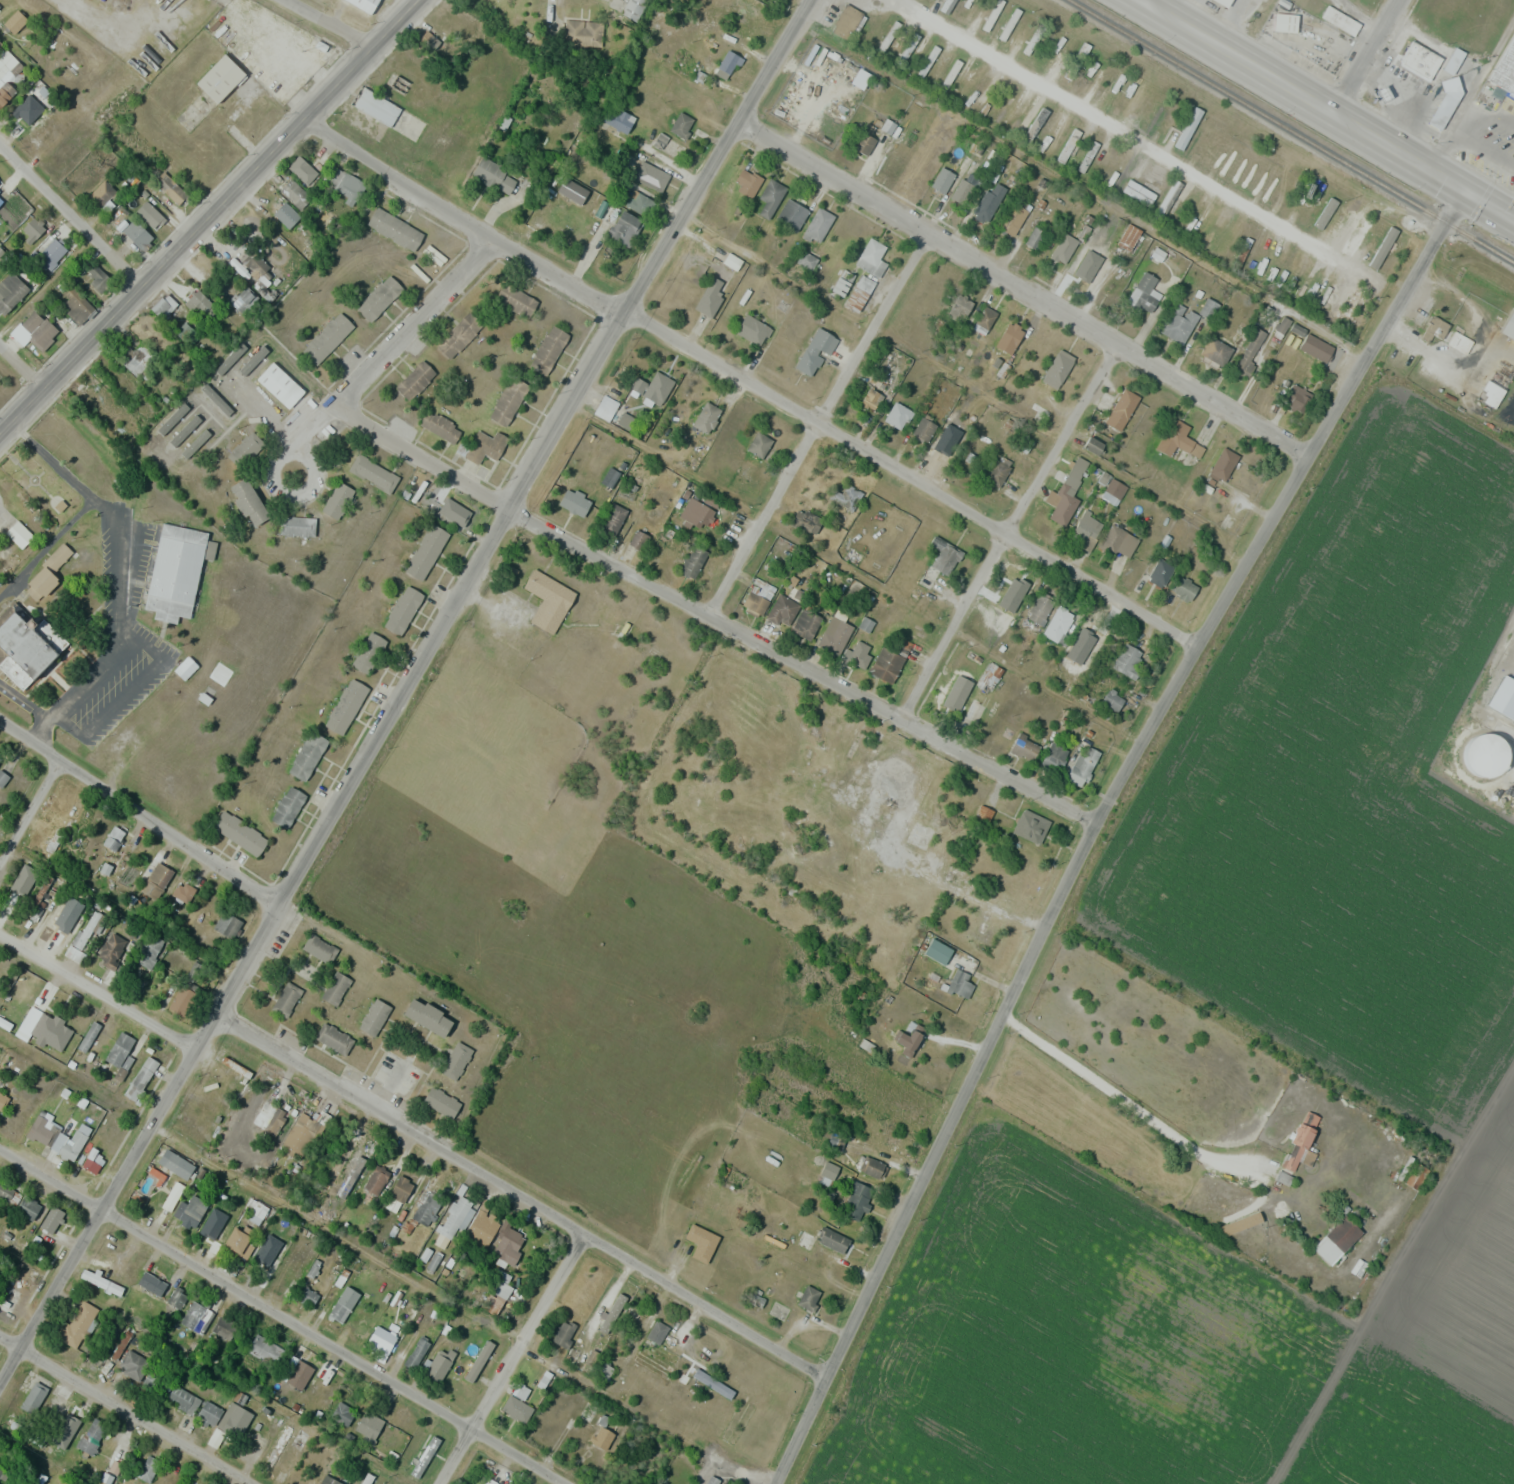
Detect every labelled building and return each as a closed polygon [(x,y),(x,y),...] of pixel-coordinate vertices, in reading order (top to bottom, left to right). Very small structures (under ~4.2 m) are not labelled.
[(369,18),(339,0),(378,0),(380,1),(369,18)] [(638,21),(648,0),(628,0),(621,13),(638,21)] [(948,14),(956,0),(945,0),(940,10),(948,14)] [(1004,0),(996,0),(982,28),(989,31),(1004,0)] [(1212,3),(1214,0),(1233,0),(1226,11),(1212,3)] [(863,13),(846,3),(830,31),(848,41),(863,13)] [(998,37),(1005,41),(1022,10),(1015,6),(998,37)] [(4,26),(16,33),(27,17),(16,9),(4,26)] [(1359,27),(1353,38),(1321,19),(1327,9),(1359,27)] [(1274,17),(1296,18),(1295,35),(1273,33),(1274,17)] [(602,21),(565,19),(564,45),(601,46),(602,21)] [(900,24),(894,20),(876,49),(882,53),(900,24)] [(1029,55),(1041,34),(1035,30),(1022,51),(1029,55)] [(418,44),(434,50),(439,37),(423,31),(418,44)] [(1485,85),(1513,34),(1513,102),(1485,85)] [(940,48),(933,44),(916,75),(923,78),(940,48)] [(1412,46),(1440,62),(1427,83),(1400,68),(1412,46)] [(1443,70),(1454,75),(1466,53),(1455,47),(1443,70)] [(726,80),(740,56),(728,49),(714,73),(726,80)] [(216,104),(246,74),(225,53),(195,82),(216,104)] [(939,89),(946,92),(962,62),(955,58),(939,89)] [(1451,78),(1428,123),(1443,130),(1465,86),(1451,78)] [(6,80),(0,86),(0,107),(17,91),(6,80)] [(392,126),(401,106),(362,87),(352,107),(392,126)] [(41,113),(27,100),(8,120),(21,133),(41,113)] [(1174,146),(1183,151),(1203,111),(1194,106),(1174,146)] [(635,118),(621,108),(610,124),(625,134),(635,118)] [(669,130),(683,139),(695,120),(680,111),(669,130)] [(854,147),(867,155),(876,139),(863,131),(854,147)] [(676,159),(684,148),(661,133),(653,145),(676,159)] [(319,175),(317,150),(298,151),(300,176),(319,175)] [(901,161),(889,155),(881,172),(894,178),(901,161)] [(519,178),(483,156),(471,175),(508,197),(519,178)] [(662,191),(670,173),(641,161),(634,179),(662,191)] [(956,174),(942,167),(930,191),(945,198),(956,174)] [(762,176),(741,168),(732,187),(754,196),(762,176)] [(178,205),(187,195),(163,171),(154,180),(178,205)] [(555,190),(580,205),(588,191),(564,176),(555,190)] [(116,191),(105,178),(86,195),(98,208),(116,191)] [(763,200),(757,214),(771,219),(785,185),(768,178),(760,199),(763,200)] [(1183,183),(1175,178),(1154,214),(1162,219),(1183,183)] [(1004,185),(988,180),(975,217),(992,222),(1004,185)] [(655,202),(635,190),(626,204),(646,217),(655,202)] [(1343,197),(1336,192),(1314,230),(1322,235),(1343,197)] [(998,224),(1012,235),(1031,208),(1017,198),(998,224)] [(288,228),(299,216),(284,201),(272,213),(288,228)] [(819,243),(835,216),(819,206),(803,233),(819,243)] [(415,251),(424,233),(375,207),(366,224),(415,251)] [(629,247),(643,220),(621,209),(608,236),(629,247)] [(45,228),(34,216),(18,232),(30,244),(45,228)] [(152,237),(133,217),(122,229),(141,248),(152,237)] [(1025,243),(1037,249),(1045,232),(1033,226),(1025,243)] [(1140,230),(1133,227),(1124,245),(1131,249),(1140,230)] [(888,265),(878,258),(886,248),(872,237),(854,261),(877,278),(888,265)] [(1076,245),(1065,237),(1050,255),(1061,264),(1076,245)] [(67,250),(54,238),(36,257),(50,270),(67,250)] [(737,269),(742,259),(718,247),(713,258),(737,269)] [(1095,272),(1088,267),(1099,253),(1091,247),(1072,272),(1087,283),(1095,272)] [(240,260),(260,276),(269,266),(249,250),(240,260)] [(818,257),(802,250),(796,263),(812,270),(818,257)] [(94,263),(83,275),(100,293),(112,281),(94,263)] [(1158,278),(1143,270),(1127,300),(1151,313),(1161,293),(1153,288),(1158,278)] [(11,271),(0,282),(0,305),(7,311),(29,289),(11,271)] [(403,289),(388,274),(355,307),(370,322),(403,289)] [(857,313),(877,284),(862,274),(842,303),(857,313)] [(716,292),(723,282),(713,275),(693,307),(711,318),(724,297),(716,292)] [(850,283),(840,276),(831,290),(841,296),(850,283)] [(538,300),(503,282),(494,301),(529,318),(538,300)] [(243,315),(259,299),(245,285),(229,301),(243,315)] [(96,310),(77,289),(60,305),(80,326),(96,310)] [(212,304),(198,289),(188,299),(202,314),(212,304)] [(177,304),(166,292),(150,308),(162,319),(177,304)] [(974,301),(960,292),(948,312),(962,321),(974,301)] [(1220,305),(1208,297),(1199,311),(1210,319),(1220,305)] [(1157,330),(1182,345),(1200,316),(1175,301),(1157,330)] [(974,322),(986,330),(998,313),(986,305),(974,322)] [(20,326),(44,347),(58,330),(34,309),(20,326)] [(434,346),(449,360),(484,324),(469,309),(434,346)] [(355,326),(340,311),(301,351),(316,365),(355,326)] [(1499,337),(1513,311),(1513,346),(1499,337)] [(736,333),(761,347),(772,327),(747,313),(736,333)] [(1274,335),(1284,338),(1289,317),(1278,315),(1274,335)] [(201,335),(187,320),(175,330),(189,346),(201,335)] [(994,346),(1011,355),(1025,329),(1009,320),(994,346)] [(546,377),(569,333),(550,324),(528,368),(546,377)] [(1233,373),(1245,378),(1267,332),(1255,326),(1233,373)] [(813,376),(824,354),(829,357),(838,338),(817,327),(796,368),(813,376)] [(1325,363),(1334,348),(1307,332),(1299,347),(1325,363)] [(1455,336),(1472,344),(1465,358),(1448,349),(1455,336)] [(1233,349),(1215,337),(1203,356),(1222,367),(1233,349)] [(157,357),(142,343),(122,362),(137,377),(157,357)] [(1039,380),(1055,390),(1076,359),(1060,348),(1039,380)] [(437,374),(422,359),(394,387),(408,401),(437,374)] [(305,391),(272,361),(256,379),(288,409),(305,391)] [(1497,366),(1513,375),(1513,378),(1493,413),(1475,402),(1497,366)] [(674,381),(657,370),(649,383),(636,376),(630,387),(660,405),(674,381)] [(509,427),(527,384),(507,376),(489,419),(509,427)] [(874,412),(883,394),(870,387),(860,404),(874,412)] [(1120,428),(1140,398),(1124,387),(1103,417),(1120,428)] [(618,402),(604,394),(594,413),(608,421),(618,402)] [(694,427),(711,434),(722,408),(705,401),(694,427)] [(884,420),(902,430),(913,411),(895,401),(884,420)] [(1046,417),(1049,411),(1033,404),(1030,410),(1046,417)] [(454,443),(462,427),(426,409),(418,425),(454,443)] [(938,425),(923,415),(911,432),(926,442),(938,425)] [(1176,446),(1198,459),(1205,447),(1184,435),(1190,426),(1175,417),(1157,448),(1170,456),(1176,446)] [(265,443),(251,430),(226,455),(239,469),(265,443)] [(497,460),(509,437),(496,430),(492,437),(478,430),(464,457),(479,465),(484,453),(497,460)] [(773,441),(759,430),(746,448),(761,459),(773,441)] [(933,449),(950,459),(962,440),(945,430),(933,449)] [(1103,444),(1090,437),(1085,447),(1099,453),(1103,444)] [(1209,472),(1225,480),(1239,455),(1222,446),(1209,472)] [(399,478),(358,452),(347,469),(389,494),(399,478)] [(1014,463),(997,452),(981,477),(998,488),(1014,463)] [(1073,496),(1091,463),(1077,456),(1051,504),(1057,508),(1051,519),(1065,526),(1079,499),(1073,496)] [(242,516),(248,513),(253,525),(267,519),(249,476),(229,485),(242,516)] [(1106,490),(1118,499),(1127,487),(1115,478),(1106,490)] [(355,489),(338,480),(321,511),(338,520),(355,489)] [(583,517),(593,501),(568,487),(559,504),(583,517)] [(833,505),(860,505),(860,487),(843,487),(843,492),(833,492),(833,505)] [(451,506),(470,522),(479,512),(459,496),(451,506)] [(715,511),(699,501),(688,521),(704,531),(715,511)] [(601,531),(617,536),(626,508),(610,503),(601,531)] [(822,516),(797,510),(792,527),(817,534),(822,516)] [(1073,533),(1092,544),(1103,524),(1083,513),(1073,533)] [(315,536),(315,516),(280,515),(280,535),(315,536)] [(34,536),(18,520),(5,532),(21,548),(34,536)] [(208,532),(161,523),(146,609),(155,610),(153,619),(177,623),(178,615),(191,618),(202,558),(213,559),(216,542),(207,540),(208,532)] [(424,581),(449,532),(430,523),(405,571),(424,581)] [(1102,543),(1129,557),(1139,538),(1112,524),(1102,543)] [(649,535),(635,528),(628,545),(642,551),(649,535)] [(963,552),(935,535),(927,548),(936,553),(922,575),(933,582),(940,571),(948,576),(963,552)] [(59,580),(52,573),(72,552),(62,543),(44,562),(46,564),(23,588),(38,602),(59,580)] [(706,550),(690,544),(681,573),(697,578),(706,550)] [(1163,588),(1175,568),(1160,558),(1147,578),(1163,588)] [(576,592),(533,569),(523,588),(543,599),(531,622),(553,634),(576,592)] [(1021,574),(999,584),(1007,602),(1029,592),(1021,574)] [(1199,586),(1177,575),(1169,591),(1190,602),(1199,586)] [(759,589),(744,595),(753,615),(771,607),(766,596),(779,590),(774,578),(757,585),(759,589)] [(401,636),(424,594),(406,584),(383,626),(401,636)] [(1042,625),(1054,599),(1038,592),(1026,617),(1042,625)] [(787,627),(800,604),(779,593),(766,616),(787,627)] [(1076,614),(1058,604),(1043,635),(1061,644),(1076,614)] [(810,641),(822,617),(802,607),(790,632),(810,641)] [(817,645),(838,656),(853,627),(832,616),(817,645)] [(32,684),(0,650),(0,634),(17,618),(57,660),(32,684)] [(1076,661),(1097,629),(1085,621),(1064,653),(1076,661)] [(350,663),(366,674),(388,642),(371,631),(350,663)] [(871,656),(867,654),(871,646),(857,639),(846,660),(864,670),(871,656)] [(1146,654),(1126,642),(1112,666),(1132,678),(1146,654)] [(891,684),(905,658),(882,645),(868,671),(891,684)] [(182,678),(191,669),(185,662),(175,671),(182,678)] [(366,685),(347,677),(326,728),(345,736),(366,685)] [(935,704),(974,717),(980,698),(941,686),(935,704)] [(1125,699),(1109,688),(1101,701),(1117,711),(1125,699)] [(287,772),(306,782),(328,740),(310,730),(287,772)] [(1040,744),(1017,734),(1010,752),(1032,762),(1040,744)] [(1468,749),(1464,757),(1464,766),(1468,774),(1475,780),(1483,783),(1492,782),(1500,777),(1505,770),(1507,761),(1505,753),(1500,745),(1492,741),(1483,740),(1475,743),(1468,749)] [(1039,767),(1059,774),(1068,749),(1048,742),(1039,767)] [(1084,788),(1100,751),(1088,746),(1083,756),(1077,753),(1066,780),(1084,788)] [(2,788),(9,776),(0,770),(0,786),(2,788)] [(976,805),(984,787),(968,780),(960,798),(976,805)] [(307,795),(290,785),(270,819),(287,829),(307,795)] [(1039,845),(1051,821),(1024,808),(1012,831),(1039,845)] [(212,827),(257,857),(268,840),(223,810),(212,827)] [(43,848),(54,854),(73,820),(62,814),(43,848)] [(925,850),(936,829),(916,819),(905,840),(925,850)] [(104,842),(113,848),(122,834),(113,828),(104,842)] [(38,867),(24,860),(9,888),(23,895),(38,867)] [(174,871),(160,863),(141,893),(154,902),(174,871)] [(188,903),(196,888),(180,880),(172,895),(188,903)] [(99,934),(107,917),(90,908),(66,956),(81,963),(86,954),(81,952),(92,931),(99,934)] [(232,940),(242,921),(223,909),(212,928),(232,940)] [(95,954),(108,966),(127,943),(114,932),(95,954)] [(302,947),(328,965),(338,950),(311,932),(302,947)] [(164,942),(150,934),(135,961),(149,969),(164,942)] [(952,952),(934,938),(925,951),(943,965),(952,952)] [(970,974),(955,968),(946,990),(968,999),(974,984),(968,981),(970,974)] [(352,981),(336,970),(319,996),(335,1007),(352,981)] [(199,988),(184,980),(168,1008),(183,1017),(199,988)] [(302,989),(287,981),(272,1010),(287,1018),(302,989)] [(375,1037),(391,1007),(375,998),(358,1028),(375,1037)] [(454,1018),(412,998),(403,1016),(445,1037),(454,1018)] [(60,1052),(74,1030),(32,1004),(19,1026),(60,1052)] [(898,1030),(894,1039),(904,1044),(900,1053),(911,1058),(925,1027),(911,1020),(905,1033),(898,1030)] [(78,1049),(86,1053),(100,1025),(92,1021),(78,1049)] [(355,1040),(324,1022),(314,1038),(345,1056),(355,1040)] [(104,1060),(119,1068),(135,1039),(120,1031),(104,1060)] [(455,1080),(474,1051),(458,1040),(439,1070),(455,1080)] [(134,1102),(159,1063),(148,1056),(123,1094),(134,1102)] [(461,1104),(433,1086),(423,1101),(451,1119),(461,1104)] [(1,1112),(9,1098),(0,1093),(0,1111),(1,1112)] [(276,1135),(288,1112),(264,1100),(252,1123),(276,1135)] [(1321,1117),(1307,1110),(1280,1165),(1295,1172),(1321,1117)] [(61,1128),(39,1113),(26,1133),(48,1148),(61,1128)] [(839,1151),(845,1138),(829,1130),(823,1144),(839,1151)] [(82,1144),(67,1136),(57,1154),(73,1162),(82,1144)] [(360,1174),(370,1156),(354,1148),(344,1165),(360,1174)] [(184,1159),(170,1152),(163,1166),(177,1172),(184,1159)] [(885,1164),(860,1153),(854,1168),(879,1178),(885,1164)] [(82,1165),(94,1174),(100,1166),(87,1158),(82,1165)] [(821,1172),(831,1179),(838,1169),(828,1161),(821,1172)] [(390,1171),(376,1163),(363,1187),(378,1195),(390,1171)] [(403,1203),(414,1182),(399,1174),(387,1194),(403,1203)] [(14,1205),(21,1194),(1,1180),(0,1182),(0,1196),(14,1205)] [(875,1189),(854,1180),(840,1212),(861,1221),(875,1189)] [(179,1200),(170,1216),(194,1229),(208,1203),(192,1194),(186,1204),(179,1200)] [(31,1221),(41,1206),(25,1195),(15,1211),(31,1221)] [(473,1204),(459,1195),(436,1231),(451,1240),(473,1204)] [(53,1235),(65,1213),(52,1206),(40,1227),(53,1235)] [(198,1232),(207,1241),(219,1228),(223,1232),(231,1224),(218,1211),(198,1232)] [(500,1224),(479,1211),(464,1235),(485,1248),(500,1224)] [(1363,1233),(1345,1215),(1312,1247),(1331,1266),(1363,1233)] [(697,1243),(691,1257),(708,1263),(719,1235),(690,1223),(684,1238),(697,1243)] [(850,1240),(823,1226),(815,1241),(843,1255),(850,1240)] [(223,1245),(240,1255),(251,1237),(235,1227),(223,1245)] [(513,1265),(526,1237),(505,1227),(491,1255),(513,1265)] [(297,1280),(318,1243),(311,1239),(290,1276),(297,1280)] [(263,1243),(249,1255),(262,1271),(276,1259),(263,1243)] [(124,1287),(83,1269),(80,1277),(120,1295),(124,1287)] [(167,1283),(143,1271),(136,1285),(160,1296),(167,1283)] [(514,1290),(506,1283),(511,1277),(503,1271),(480,1301),(495,1313),(514,1290)] [(822,1292),(807,1284),(797,1304),(812,1312),(822,1292)] [(166,1301),(179,1309),(189,1292),(176,1285),(166,1301)] [(314,1307),(319,1293),(302,1287),(297,1300),(314,1307)] [(98,1308),(78,1299),(59,1340),(78,1349),(98,1308)] [(180,1322),(201,1335),(214,1312),(193,1300),(180,1322)] [(340,1321),(347,1306),(336,1300),(328,1315),(340,1321)] [(635,1333),(648,1308),(632,1300),(619,1325),(635,1333)] [(211,1332),(230,1343),(239,1326),(220,1316),(211,1332)] [(566,1349),(578,1327),(562,1318),(550,1340),(566,1349)] [(669,1328),(657,1320),(646,1337),(659,1345),(669,1328)] [(372,1341),(387,1351),(396,1338),(380,1328),(372,1341)] [(274,1367),(284,1350),(256,1333),(245,1350),(274,1367)] [(405,1365),(415,1370),(429,1340),(419,1335),(405,1365)] [(465,1379),(474,1383),(493,1344),(484,1339),(465,1379)] [(454,1357),(439,1348),(424,1374),(440,1382),(454,1357)] [(116,1369),(138,1381),(149,1361),(128,1349),(116,1369)] [(314,1368),(296,1359),(284,1381),(302,1391),(314,1368)] [(606,1383),(615,1368),(602,1360),(593,1375),(606,1383)] [(693,1376),(731,1398),(735,1391),(697,1369),(693,1376)] [(170,1383),(148,1372),(141,1387),(163,1397),(170,1383)] [(48,1389),(36,1381),(23,1402),(35,1409),(48,1389)] [(201,1398),(173,1386),(165,1403),(193,1415),(201,1398)] [(57,1414),(65,1400),(52,1393),(44,1407),(57,1414)] [(525,1423),(534,1408),(508,1394),(500,1410),(525,1423)] [(212,1427),(222,1411),(205,1401),(196,1416),(212,1427)] [(216,1426),(238,1440),(254,1416),(232,1401),(216,1426)] [(347,1426),(355,1410),(338,1401),(329,1417),(347,1426)] [(80,1411),(69,1405),(60,1421),(71,1427),(80,1411)] [(354,1430),(373,1441),(384,1421),(365,1411),(354,1430)] [(91,1456),(106,1431),(91,1421),(75,1446),(91,1456)] [(615,1434),(599,1426),(591,1442),(606,1450),(615,1434)] [(419,1478),(440,1439),(430,1433),(409,1473),(419,1478)] [(150,1483),(160,1461),(147,1454),(136,1477),(150,1483)] [(48,1480),(38,1470),(25,1483),(44,1483),(48,1480)] [(365,1472),(359,1483),(369,1483),(372,1475),(365,1472)] [(325,1474),(320,1483),(343,1483),(325,1474)]
